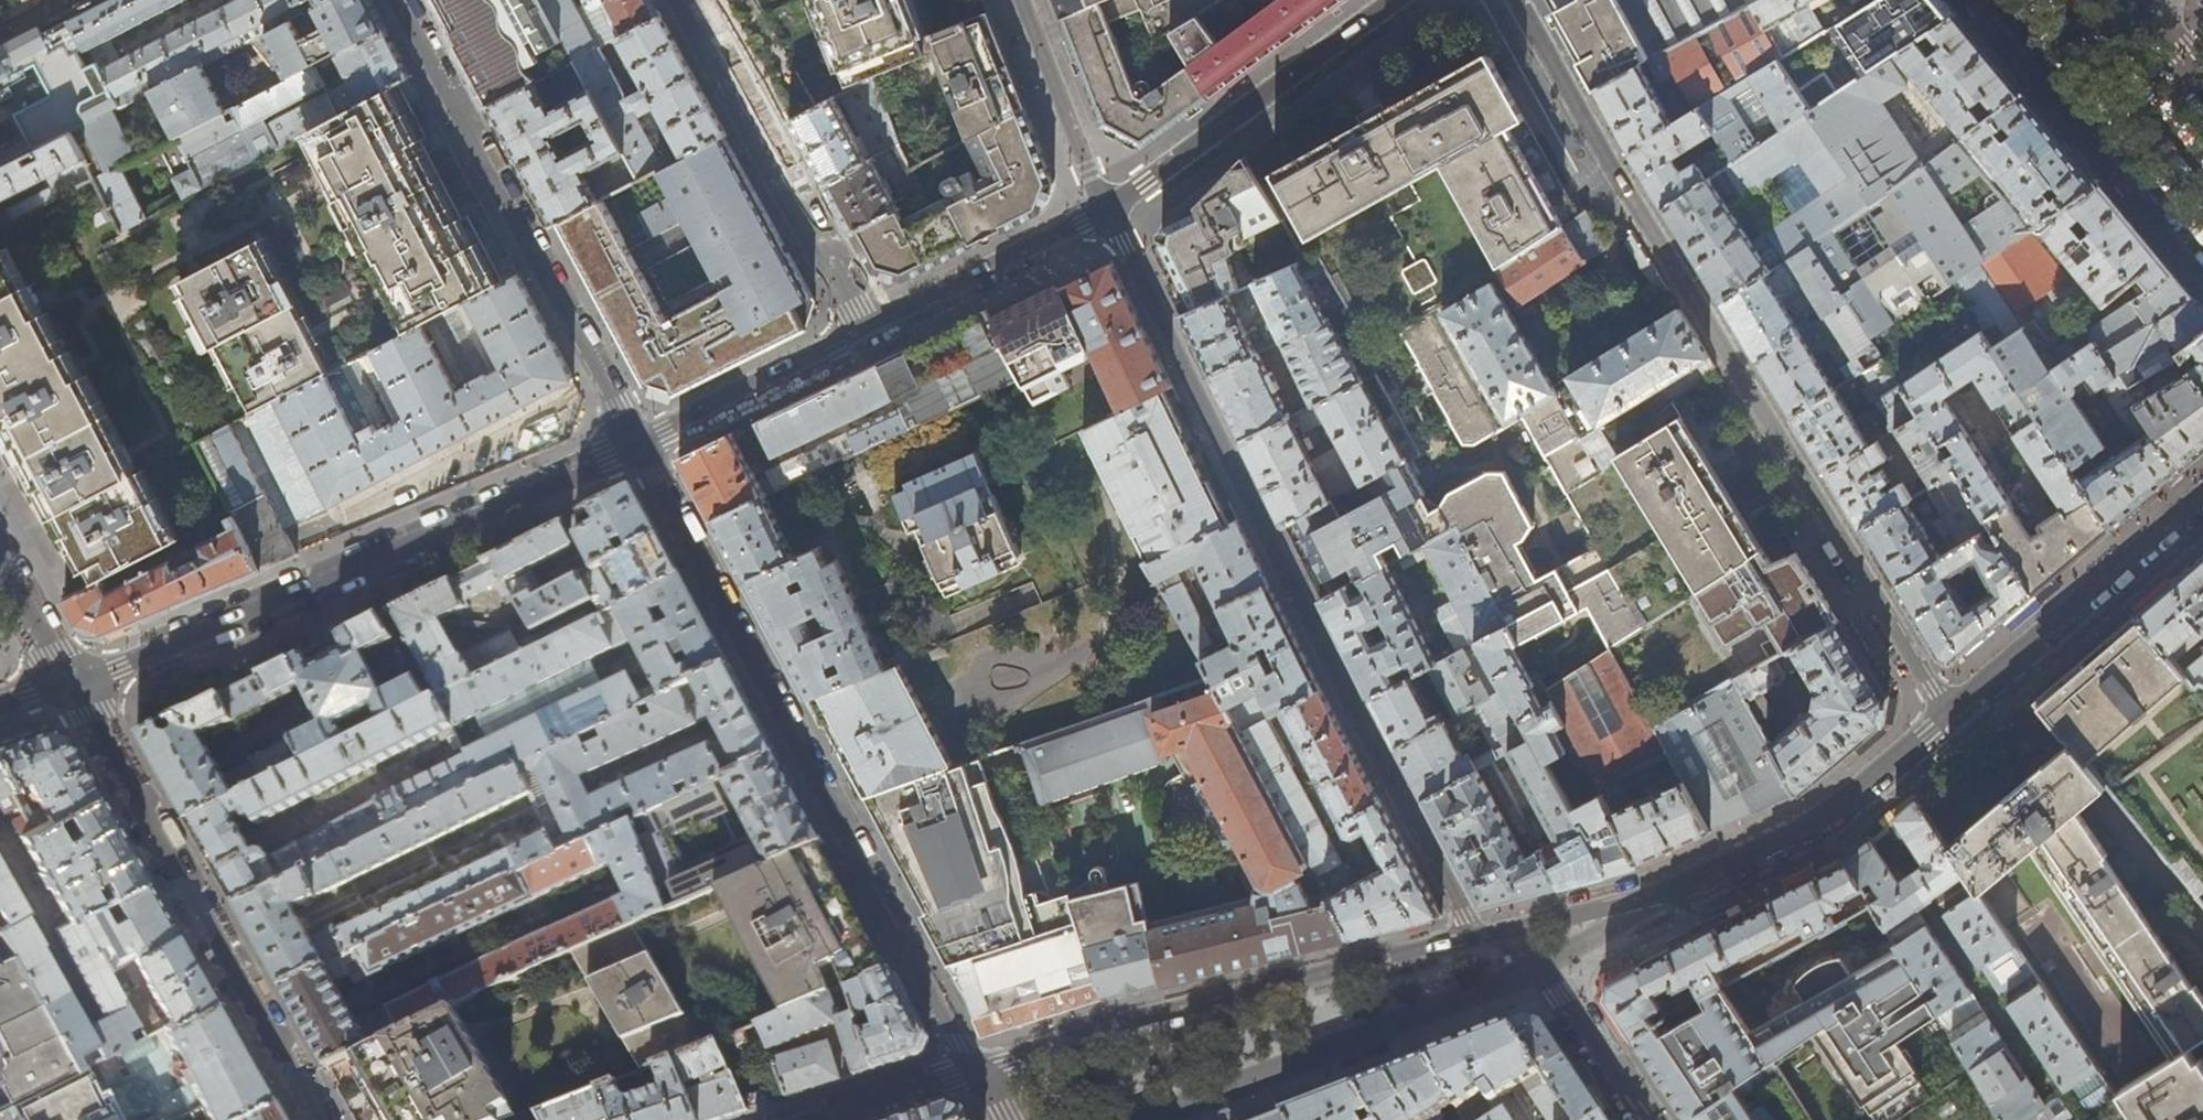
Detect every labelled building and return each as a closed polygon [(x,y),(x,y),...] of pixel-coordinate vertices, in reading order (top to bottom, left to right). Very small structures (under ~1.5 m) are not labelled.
[(0,28),(0,47),(70,10),(89,0),(54,0),(0,28)] [(70,10),(87,45),(96,62),(97,63),(119,107),(152,90),(200,66),(247,42),(291,19),(315,6),(327,0),(239,0),(121,60),(109,37),(181,0),(89,0),(70,10)] [(371,0),(327,0),(315,6),(325,26),(301,39),(291,19),(247,42),(273,72),(279,66),(285,79),(326,59),(332,56),(386,28),(373,4),(371,0)] [(442,0),(458,30),(451,33),(483,94),(490,106),(538,80),(528,74),(526,70),(538,63),(528,42),(533,40),(540,53),(562,41),(540,0),(442,0)] [(587,3),(577,8),(573,0),(540,0),(562,41),(574,61),(600,48),(618,38),(661,15),(653,0),(585,0),(587,3)] [(807,0),(757,0),(789,59),(816,107),(834,97),(841,93),(807,0)] [(841,93),(853,87),(851,84),(929,51),(923,37),(908,0),(807,0),(841,93)] [(1058,5),(1063,18),(1108,0),(1056,0),(1058,5)] [(1111,22),(1141,10),(1137,0),(1108,0),(1063,18),(1068,31),(1104,120),(1103,120),(1107,127),(1123,136),(1145,148),(1167,131),(1211,99),(1190,65),(1147,97),(1140,94),(1111,22)] [(1222,0),(1137,0),(1141,10),(1154,42),(1170,32),(1201,13),(1222,0)] [(1190,65),(1211,99),(1219,93),(1346,0),(1292,0),(1223,50),(1201,13),(1170,32),(1190,65)] [(1571,3),(1552,13),(1589,81),(1594,90),(1640,64),(1647,61),(1752,3),(1759,0),(1577,0),(1571,3)] [(1752,3),(1784,58),(1826,32),(1815,14),(1804,19),(1800,11),(1820,0),(1759,0),(1752,3)] [(1826,32),(1857,79),(1957,12),(1948,0),(1878,0),(1826,32)] [(1784,58),(1752,3),(1647,61),(1660,83),(1676,74),(1697,110),(1710,103),(1779,61),(1784,58)] [(5,92),(0,82),(37,63),(52,92),(16,111),(35,150),(72,131),(112,111),(119,107),(97,63),(96,62),(87,67),(78,50),(87,45),(70,10),(0,47),(0,95),(5,92)] [(923,37),(929,51),(964,141),(1026,110),(1022,100),(987,12),(923,37)] [(1985,46),(1957,12),(1884,61),(1875,67),(1857,79),(1811,110),(1807,112),(1870,204),(1889,190),(1921,167),(1880,102),(1907,84),(1900,73),(1907,67),(1928,92),(1941,81),(1947,89),(1934,99),(1963,136),(2023,92),(2016,84),(1985,46)] [(664,20),(661,15),(618,38),(646,89),(627,99),(600,48),(574,61),(640,179),(659,169),(724,135),(726,134),(664,20)] [(397,50),(386,28),(332,56),(335,61),(341,58),(352,78),(265,125),(261,118),(325,85),(322,80),(330,76),(326,65),(329,64),(326,59),(285,79),(223,111),(176,136),(134,157),(133,158),(140,173),(156,164),(175,202),(309,130),(398,82),(411,75),(397,50)] [(1320,255),(1319,256),(1349,307),(1375,351),(1401,334),(1431,314),(1494,272),(1578,215),(1568,197),(1559,182),(1530,129),(1520,111),(1511,94),(1487,52),(1385,110),(1374,117),(1361,124),(1274,174),(1320,255)] [(558,222),(602,199),(640,179),(574,61),(490,106),(517,157),(553,225),(558,222)] [(1705,155),(1716,174),(1807,112),(1811,110),(1779,61),(1710,103),(1724,126),(1716,131),(1723,143),(1705,155)] [(1629,152),(1673,125),(1640,64),(1594,90),(1623,142),(1629,152)] [(223,111),(200,66),(152,90),(176,136),(223,111)] [(853,87),(841,93),(874,157),(898,145),(873,77),(853,87)] [(403,91),(398,82),(309,130),(344,197),(341,198),(368,251),(371,250),(413,330),(492,288),(484,273),(477,261),(482,258),(466,228),(456,208),(446,214),(437,197),(425,172),(417,158),(427,153),(417,135),(402,108),(410,103),(403,91)] [(2099,184),(2057,133),(2023,92),(1963,136),(1921,167),(1889,190),(1950,283),(2028,231),(2037,225),(2099,184)] [(834,97),(816,107),(789,120),(820,177),(824,183),(866,161),(834,97)] [(1374,117),(1385,110),(1381,102),(1356,116),(1361,124),(1374,117)] [(1709,178),(1716,174),(1705,155),(1704,153),(1688,162),(1682,151),(1716,131),(1724,126),(1710,103),(1697,110),(1673,125),(1629,152),(1634,161),(1649,186),(1663,209),(1709,178)] [(990,238),(1004,231),(1006,234),(1044,214),(1050,198),(1055,183),(1029,117),(1026,110),(964,141),(979,162),(987,177),(991,186),(952,206),(907,228),(897,210),(851,234),(857,243),(862,254),(866,252),(873,264),(870,266),(876,277),(889,280),(897,282),(905,285),(977,248),(975,246),(990,238)] [(134,157),(112,111),(72,131),(79,146),(89,140),(96,155),(91,158),(94,164),(89,166),(94,178),(120,164),(133,158),(134,157)] [(1716,174),(1709,178),(1723,198),(1728,195),(1740,188),(1746,196),(1772,178),(1796,214),(1768,233),(1752,243),(1770,272),(1785,263),(1810,248),(1870,204),(1807,112),(1716,174)] [(79,146),(72,131),(35,150),(0,168),(0,199),(38,180),(44,177),(49,187),(9,207),(10,210),(3,213),(1,219),(3,224),(94,178),(89,166),(84,157),(79,146)] [(791,258),(724,135),(659,169),(716,277),(721,274),(727,286),(667,320),(602,199),(558,222),(587,275),(643,379),(646,384),(661,389),(676,394),(681,392),(806,330),(811,315),(815,301),(791,258)] [(901,208),(925,196),(898,145),(874,157),(866,161),(824,183),(837,207),(851,234),(897,210),(901,208)] [(1248,239),(1282,218),(1278,211),(1261,183),(1245,156),(1206,197),(1186,218),(1167,228),(1161,244),(1178,278),(1169,283),(1183,314),(1229,294),(1236,291),(1242,289),(1234,257),(1243,253),(1238,251),(1235,248),(1234,243),(1236,239),(1240,236),(1243,236),(1247,237),(1248,239)] [(146,218),(120,164),(94,178),(121,232),(146,218)] [(1752,243),(1723,198),(1709,178),(1663,209),(1692,256),(1721,302),(1765,275),(1770,272),(1752,243)] [(2136,227),(2099,184),(2037,225),(2095,295),(2086,301),(2095,312),(2131,283),(2139,295),(2140,296),(2174,275),(2136,227)] [(1950,283),(1889,190),(1870,204),(1810,248),(1848,303),(1870,338),(1951,285),(1950,283)] [(1578,215),(1494,272),(1496,275),(1500,273),(1521,304),(1608,248),(1586,210),(1578,215)] [(2066,278),(2028,231),(1950,283),(1951,285),(1981,331),(1992,347),(2031,321),(2032,320),(2024,308),(2066,278)] [(252,414),(327,375),(298,319),(296,320),(254,243),(182,281),(189,294),(186,296),(214,349),(216,346),(252,414)] [(1848,303),(1810,248),(1785,263),(1818,312),(1796,325),(1765,275),(1721,302),(1738,330),(1756,359),(1848,303)] [(1,420),(3,418),(17,444),(20,443),(51,501),(58,516),(64,512),(74,530),(71,531),(83,553),(98,581),(126,567),(173,542),(137,475),(131,478),(79,378),(76,380),(63,354),(60,355),(24,287),(20,289),(0,252),(0,418),(1,420)] [(1319,256),(1308,260),(1303,262),(1336,314),(1349,307),(1319,256)] [(1143,325),(1114,260),(1061,285),(1093,349),(1122,409),(1160,391),(1172,385),(1143,325)] [(1330,317),(1299,264),(1242,289),(1236,291),(1239,298),(1245,295),(1251,308),(1265,302),(1274,321),(1260,328),(1266,339),(1254,345),(1229,294),(1183,314),(1181,315),(1196,345),(1210,375),(1330,317)] [(518,275),(492,288),(413,330),(327,375),(252,414),(196,443),(232,512),(217,520),(223,531),(132,578),(126,567),(98,581),(64,598),(73,612),(80,625),(92,629),(106,634),(117,629),(167,608),(258,571),(297,554),(283,529),(354,492),(425,455),(452,441),(514,408),(573,378),(550,334),(518,275)] [(2140,296),(2139,295),(2092,327),(2091,336),(2101,353),(2193,298),(2176,277),(2174,275),(2140,296)] [(1600,426),(1572,382),(1558,391),(1494,282),(1444,312),(1509,422),(1521,415),(1558,393),(1604,472),(1619,455),(1600,426)] [(1016,309),(992,321),(991,322),(1021,376),(1022,376),(1027,385),(1036,401),(1071,384),(1063,368),(1090,355),(1093,349),(1061,285),(1016,309)] [(2193,298),(2101,353),(2127,391),(2139,383),(2171,364),(2182,357),(2179,353),(2202,333),(2202,310),(2193,298)] [(1884,359),(1870,338),(1848,303),(1756,359),(1773,387),(1791,416),(1835,389),(1815,356),(1827,349),(1829,351),(1841,343),(1853,360),(1842,367),(1849,380),(1884,359)] [(1375,351),(1349,307),(1336,314),(1330,317),(1210,375),(1227,408),(1242,439),(1297,413),(1293,405),(1285,408),(1277,391),(1280,389),(1272,371),(1293,362),(1314,405),(1363,382),(1375,376),(1365,358),(1375,351)] [(1600,426),(1711,359),(1679,308),(1569,376),(1572,382),(1600,426)] [(873,446),(1021,376),(991,322),(992,321),(986,309),(909,346),(679,458),(695,488),(712,520),(764,496),(771,492),(765,481),(759,484),(740,446),(754,440),(762,455),(770,451),(773,456),(895,396),(901,407),(767,471),(776,490),(780,488),(789,484),(873,446)] [(1401,334),(1420,366),(1419,367),(1435,394),(1434,394),(1450,422),(1449,422),(1461,442),(1473,442),(1493,431),(1494,431),(1498,428),(1431,314),(1401,334)] [(2031,321),(1992,347),(2072,469),(2106,448),(2112,457),(2125,448),(2120,441),(2113,446),(2109,441),(2105,445),(2072,395),(2085,387),(2090,395),(2100,389),(2128,431),(2137,441),(2154,431),(2127,391),(2101,353),(2091,336),(2082,323),(2050,348),(2031,321)] [(1981,331),(1901,386),(1919,415),(1955,471),(1990,526),(2004,547),(2033,593),(2063,568),(2110,528),(2072,469),(1992,347),(1981,331)] [(2179,353),(2182,357),(2200,383),(2202,380),(2202,333),(2179,353)] [(2200,383),(2182,357),(2171,364),(2177,373),(2181,370),(2184,374),(2148,397),(2139,383),(2127,391),(2154,431),(2180,469),(2199,453),(2202,450),(2202,387),(2200,383)] [(1711,359),(1600,426),(1619,455),(1645,425),(1673,402),(1694,385),(1714,368),(1715,367),(1712,361),(1711,359)] [(1901,386),(1884,359),(1849,380),(1843,384),(1848,392),(1864,382),(1879,405),(1854,421),(1835,389),(1791,416),(1807,442),(1825,472),(1877,441),(1896,429),(1919,415),(1901,386)] [(1296,519),(1407,460),(1363,382),(1314,405),(1297,413),(1242,439),(1264,483),(1284,525),(1296,519)] [(1177,426),(1160,391),(1122,409),(1083,428),(1148,560),(1225,526),(1209,493),(1177,426)] [(1521,415),(1565,493),(1604,472),(1558,393),(1521,415)] [(1619,588),(1642,628),(1696,593),(1699,590),(1763,549),(1741,512),(1723,483),(1719,477),(1715,471),(1709,461),(1683,417),(1673,402),(1645,425),(1619,455),(1604,472),(1565,493),(1596,546),(1609,571),(1619,588)] [(1896,429),(1900,436),(1931,485),(1955,471),(1919,415),(1896,429)] [(1900,436),(1896,429),(1877,441),(1881,447),(1900,436)] [(2180,469),(2154,431),(2137,441),(2125,448),(2112,457),(2106,448),(2072,469),(2110,528),(2160,486),(2180,469)] [(1881,447),(1877,441),(1825,472),(1841,497),(1860,529),(1906,500),(1912,497),(1903,481),(1894,486),(1879,462),(1887,456),(1881,447)] [(976,452),(907,483),(909,489),(895,495),(905,518),(913,515),(919,530),(924,542),(945,589),(964,580),(967,586),(1004,570),(1001,563),(1019,555),(993,495),(985,498),(979,485),(989,481),(976,452)] [(1596,546),(1535,579),(1516,543),(1522,540),(1531,523),(1501,468),(1488,471),(1447,494),(1441,509),(1431,515),(1421,497),(1425,495),(1407,460),(1296,519),(1301,528),(1306,538),(1309,545),(1334,592),(1388,564),(1400,558),(1458,527),(1511,624),(1520,642),(1521,644),(1619,588),(1609,571),(1596,546)] [(1990,526),(1955,471),(1931,485),(1926,488),(1943,516),(1933,522),(1950,551),(1980,533),(1990,526)] [(792,491),(789,484),(780,488),(783,496),(792,491)] [(615,559),(658,536),(646,513),(632,488),(590,510),(597,524),(577,534),(576,537),(593,570),(608,562),(615,559)] [(1441,509),(1425,495),(1421,497),(1431,515),(1441,509)] [(744,580),(792,558),(778,526),(764,496),(712,520),(728,550),(744,580)] [(1920,523),(1906,500),(1860,529),(1877,556),(1894,585),(1940,557),(1927,535),(1930,533),(1923,522),(1920,523)] [(572,519),(493,559),(509,588),(517,602),(533,630),(593,600),(581,577),(584,575),(580,568),(543,587),(533,568),(546,561),(548,564),(554,565),(575,553),(571,548),(573,543),(566,532),(576,526),(572,519)] [(1284,611),(1239,520),(1225,526),(1148,560),(1147,561),(1212,677),(1242,733),(1266,720),(1281,711),(1322,688),(1284,611)] [(1479,641),(1511,624),(1458,527),(1400,558),(1405,568),(1432,554),(1462,610),(1447,619),(1444,627),(1457,652),(1479,641)] [(1985,543),(1980,533),(1950,551),(1940,557),(1894,585),(1939,657),(1951,662),(1997,624),(2033,593),(2004,547),(1985,543)] [(661,541),(658,536),(615,559),(629,586),(614,594),(602,572),(607,569),(610,565),(608,562),(593,570),(584,575),(581,577),(593,600),(602,614),(679,576),(661,541)] [(792,558),(744,580),(778,643),(808,699),(814,697),(894,664),(895,664),(892,656),(879,661),(861,618),(862,618),(858,608),(852,594),(851,594),(836,558),(825,563),(816,547),(792,558)] [(1832,612),(1795,551),(1771,562),(1763,549),(1699,590),(1696,593),(1732,648),(1770,623),(1787,650),(1838,621),(1832,612)] [(2140,620),(2187,675),(2196,685),(2200,682),(2202,683),(2202,557),(2190,568),(2135,614),(2140,620)] [(493,559),(381,617),(428,701),(436,697),(523,654),(511,631),(451,661),(430,623),(468,604),(466,598),(495,584),(498,588),(501,590),(505,590),(509,588),(493,559)] [(1430,666),(1437,663),(1427,642),(1432,639),(1427,629),(1422,632),(1388,564),(1334,592),(1321,599),(1346,649),(1370,698),(1430,666)] [(596,617),(527,652),(523,654),(436,697),(462,747),(467,757),(482,785),(518,768),(727,665),(703,619),(679,576),(602,614),(596,617)] [(527,652),(596,617),(592,609),(588,612),(587,610),(523,642),(527,652)] [(167,789),(186,822),(225,803),(428,701),(381,617),(138,737),(167,789)] [(2140,620),(2104,649),(2049,695),(2039,704),(2072,744),(2086,760),(2108,786),(2202,900),(2202,683),(2200,682),(2196,685),(2187,675),(2140,620)] [(1815,705),(1770,743),(1798,793),(1846,752),(1880,723),(1885,696),(1838,621),(1787,650),(1735,679),(1745,700),(1781,680),(1782,674),(1801,664),(1817,691),(1815,705)] [(1564,724),(1546,690),(1541,681),(1534,685),(1514,648),(1521,644),(1520,642),(1511,624),(1479,641),(1506,690),(1533,738),(1546,762),(1566,751),(1554,729),(1564,724)] [(1506,690),(1479,641),(1457,652),(1437,663),(1430,666),(1456,716),(1506,690)] [(924,662),(942,655),(938,646),(921,653),(924,662)] [(1642,786),(1646,795),(1682,780),(1652,726),(1653,726),(1609,650),(1546,690),(1564,724),(1565,725),(1564,725),(1601,793),(1610,811),(1632,802),(1625,787),(1658,773),(1661,778),(1642,786)] [(948,768),(894,664),(814,697),(855,776),(861,787),(866,797),(867,796),(948,768)] [(776,755),(751,709),(727,665),(518,768),(530,795),(547,832),(559,856),(630,823),(681,799),(676,788),(687,783),(692,794),(776,755)] [(1433,716),(1411,676),(1370,698),(1384,725),(1396,747),(1445,721),(1440,712),(1433,716)] [(1323,883),(1242,733),(1212,677),(1019,744),(1036,797),(1184,746),(1268,903),(1273,901),(1277,915),(1295,911),(1305,948),(1339,940),(1351,937),(1323,883)] [(1770,743),(1745,700),(1735,679),(1653,726),(1652,726),(1682,780),(1710,830),(1746,814),(1798,793),(1770,743)] [(1322,688),(1281,711),(1347,835),(1354,838),(1367,831),(1386,868),(1352,886),(1352,880),(1266,720),(1242,733),(1323,883),(1351,937),(1393,927),(1446,914),(1370,779),(1322,688)] [(1492,761),(1533,738),(1506,690),(1456,716),(1445,721),(1396,747),(1410,773),(1423,798),(1478,769),(1484,765),(1492,761)] [(225,803),(233,819),(241,815),(244,815),(246,819),(252,816),(257,826),(440,734),(445,743),(450,740),(455,751),(462,747),(436,697),(428,701),(225,803)] [(0,744),(0,775),(11,795),(28,786),(43,812),(26,821),(32,831),(32,832),(94,795),(73,758),(60,734),(60,735),(44,729),(21,737),(0,744)] [(1546,762),(1533,738),(1492,761),(1496,769),(1507,764),(1504,758),(1511,755),(1558,839),(1540,849),(1560,885),(1601,874),(1608,873),(1572,808),(1546,762)] [(2108,786),(2086,760),(2072,744),(2058,756),(1960,836),(1948,846),(1947,847),(1965,873),(1979,892),(2032,849),(2171,1056),(2120,1090),(2139,1119),(2202,1119),(2202,1059),(2197,1048),(2192,1051),(2189,1047),(2202,1038),(2202,997),(2193,983),(2190,985),(2103,857),(2106,854),(2077,811),(2108,786)] [(823,842),(799,799),(776,755),(692,794),(681,799),(630,823),(666,912),(717,889),(818,845),(823,842)] [(255,856),(272,888),(482,785),(467,757),(398,790),(271,859),(269,855),(265,853),(259,853),(255,856)] [(1496,769),(1492,761),(1484,765),(1514,822),(1519,824),(1524,833),(1530,830),(1496,769)] [(985,817),(965,762),(948,768),(867,796),(899,857),(927,910),(922,913),(950,964),(1078,924),(1065,885),(1049,890),(1046,890),(1041,890),(1038,891),(1035,891),(1031,893),(1028,895),(1025,896),(1015,899),(1014,885),(985,817)] [(530,795),(518,768),(482,785),(272,888),(234,907),(263,959),(280,988),(324,967),(559,856),(547,832),(521,844),(520,842),(506,848),(507,850),(337,931),(334,926),(311,940),(293,909),(347,884),(347,882),(530,795)] [(1513,897),(1560,885),(1540,849),(1525,857),(1478,769),(1423,798),(1430,810),(1481,905),(1513,897)] [(1,810),(4,816),(9,818),(21,812),(11,795),(0,775),(0,811),(1,810)] [(1710,830),(1682,780),(1610,811),(1638,861),(1699,835),(1710,830)] [(1601,793),(1572,808),(1608,873),(1633,866),(1640,865),(1638,861),(1610,811),(1601,793)] [(118,837),(94,795),(32,832),(32,831),(20,838),(39,872),(37,874),(46,891),(48,889),(65,919),(78,914),(78,913),(143,880),(118,837)] [(1934,895),(1965,873),(1947,847),(1916,800),(1896,818),(1907,834),(1927,863),(1919,869),(1919,867),(1899,881),(1872,838),(1845,861),(1863,892),(1871,905),(1886,928),(1918,907),(1934,895)] [(233,819),(225,803),(186,822),(211,867),(234,907),(272,888),(255,856),(233,819)] [(32,831),(26,821),(24,817),(12,823),(20,838),(32,831)] [(1907,834),(1896,818),(1882,829),(1894,841),(1907,834)] [(548,934),(355,1022),(369,1047),(454,1008),(573,953),(634,926),(666,912),(630,823),(559,856),(324,967),(333,983),(349,975),(355,985),(534,902),(533,900),(611,864),(627,897),(548,935),(548,934)] [(839,884),(818,845),(717,889),(783,1013),(846,988),(887,972),(839,884)] [(1818,915),(1863,892),(1845,861),(1764,902),(1638,966),(1666,1015),(1718,986),(1724,983),(1725,984),(1770,960),(1770,957),(1825,929),(1818,915)] [(1151,930),(1139,881),(1108,889),(1105,875),(1108,872),(1108,868),(1106,864),(1104,863),(1099,864),(1097,866),(1097,870),(1064,880),(1078,924),(1082,937),(1083,937),(1105,997),(1138,989),(1163,983),(1149,931),(1151,930)] [(6,928),(0,932),(0,939),(4,946),(25,983),(73,1070),(143,1035),(109,972),(78,913),(78,914),(65,919),(67,923),(54,930),(102,1018),(85,1027),(40,945),(42,945),(27,916),(28,915),(0,865),(0,916),(6,928)] [(1965,873),(1934,895),(1945,911),(1944,912),(1981,969),(1982,968),(2001,995),(2034,973),(1979,892),(1965,873)] [(120,966),(132,958),(174,934),(158,906),(143,880),(78,913),(109,972),(120,966)] [(1825,929),(1871,905),(1863,892),(1818,915),(1825,929)] [(1305,948),(1295,911),(1277,915),(1273,901),(1268,903),(1254,906),(1151,930),(1149,931),(1163,983),(1276,955),(1305,948)] [(1918,907),(1886,928),(1894,942),(1970,1069),(2002,1119),(2073,1119),(2115,1092),(2109,1083),(2069,1110),(2059,1095),(2046,1103),(1918,907)] [(1082,937),(1078,924),(950,964),(960,984),(969,1000),(981,1036),(1003,1029),(1080,1005),(1105,997),(1083,937),(1082,937)] [(703,1045),(634,926),(573,953),(641,1070),(643,1070),(655,1065),(672,1058),(703,1045)] [(133,989),(120,966),(109,972),(143,1035),(161,1026),(211,1000),(192,966),(174,934),(132,958),(145,983),(144,984),(153,1000),(155,1000),(166,1017),(157,1022),(137,986),(133,989)] [(1818,1031),(1874,1119),(1895,1119),(1970,1069),(1894,942),(1851,969),(1840,951),(1830,954),(1822,957),(1815,962),(1802,971),(1791,982),(1801,998),(1747,1031),(1718,986),(1666,1015),(1632,1038),(1650,1066),(1685,1118),(1772,1060),(1818,1031)] [(25,983),(4,946),(0,948),(0,995),(25,983)] [(1632,1038),(1666,1015),(1638,966),(1624,973),(1608,981),(1604,996),(1628,1032),(1632,1038)] [(369,1047),(355,1022),(333,983),(324,967),(280,988),(303,1029),(325,1068),(353,1055),(369,1047)] [(892,970),(887,972),(846,988),(856,1017),(857,1021),(872,1016),(876,1027),(861,1032),(874,1070),(900,1062),(922,1054),(929,1039),(910,1004),(892,970)] [(2008,1004),(2066,1091),(2099,1069),(2040,982),(2008,1004)] [(0,995),(0,1108),(73,1070),(25,983),(0,995)] [(856,1017),(846,988),(783,1013),(758,1023),(774,1063),(788,1098),(842,1081),(829,1044),(779,1061),(774,1049),(838,1023),(855,1077),(874,1070),(861,1032),(857,1021),(856,1017)] [(210,1119),(217,1119),(266,1096),(240,1049),(211,1000),(161,1026),(174,1050),(191,1084),(210,1119)] [(454,1008),(369,1047),(353,1055),(359,1065),(375,1093),(391,1119),(517,1119),(518,1119),(454,1008)] [(1508,1024),(1539,1069),(1573,1119),(1593,1119),(1603,1114),(1567,1059),(1542,1022),(1526,1017),(1520,1019),(1508,1024)] [(1458,1108),(1465,1119),(1513,1119),(1497,1096),(1521,1080),(1546,1119),(1573,1119),(1539,1069),(1508,1024),(1482,1033),(1424,1056),(1454,1102),(1458,1108)] [(174,1050),(161,1026),(143,1035),(73,1070),(0,1108),(0,1119),(114,1119),(99,1088),(174,1050)] [(703,1045),(672,1058),(697,1119),(721,1119),(722,1119),(746,1112),(729,1067),(723,1061),(716,1040),(703,1045)] [(1352,1084),(1375,1119),(1440,1119),(1440,1117),(1438,1112),(1454,1102),(1424,1056),(1416,1059),(1352,1084)] [(672,1058),(655,1065),(661,1081),(661,1088),(626,1098),(621,1096),(616,1081),(599,1087),(611,1118),(611,1119),(697,1119),(672,1058)] [(1772,1060),(1685,1118),(1686,1119),(1810,1119),(1772,1060)] [(648,1081),(643,1070),(641,1070),(627,1076),(632,1087),(648,1081)] [(191,1084),(174,1093),(172,1102),(134,1119),(210,1119),(191,1084)] [(1352,1084),(1318,1097),(1282,1111),(1287,1119),(1375,1119),(1352,1084)] [(611,1118),(599,1087),(537,1112),(541,1119),(607,1119),(611,1118)] [(266,1096),(217,1119),(280,1119),(266,1096)] [(900,1119),(972,1119),(966,1110),(959,1106),(951,1103),(929,1111),(900,1119)] [(1260,1119),(1258,1119),(1287,1119),(1282,1111),(1260,1119)]
